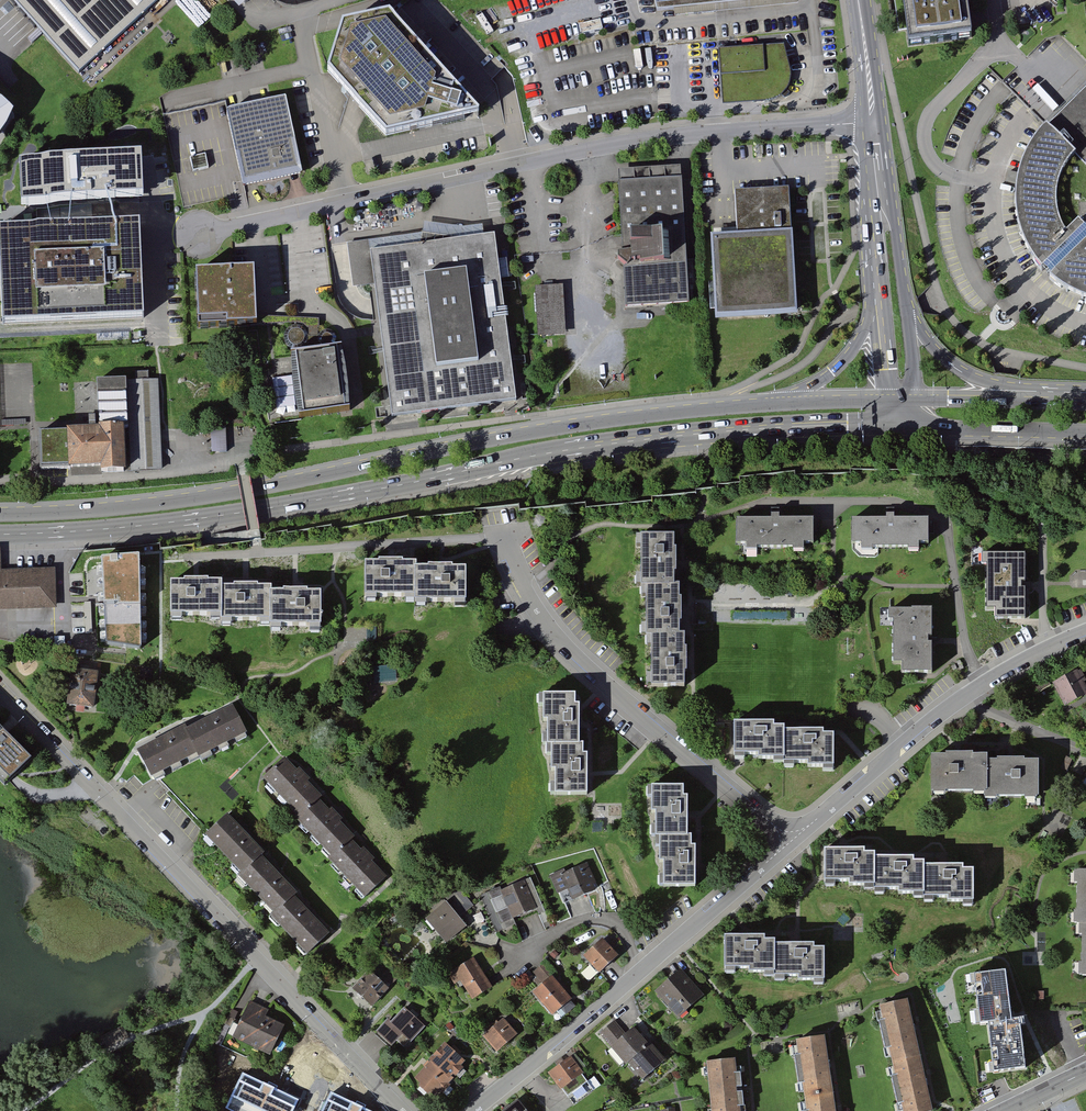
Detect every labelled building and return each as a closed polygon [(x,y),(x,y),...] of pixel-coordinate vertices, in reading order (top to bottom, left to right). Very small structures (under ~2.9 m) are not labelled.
[(79,73),(160,0),(12,0),(79,73)] [(906,48),(968,39),(962,0),(899,0),(906,48)] [(480,116),(389,15),(343,26),(328,72),(386,137),(480,116)] [(784,44),(719,49),(723,103),(769,101),(780,96),(788,86),(791,76),(788,64),(784,44)] [(1046,129),(1074,157),(1085,170),(1085,90),(1046,129)] [(7,125),(13,112),(2,101),(0,99),(0,134),(7,125)] [(282,100),(226,112),(242,186),(298,174),(282,100)] [(1046,129),(1029,150),(1017,176),(1013,199),(1015,228),(1025,254),(1038,273),(1043,277),(1061,291),(1084,302),(1085,303),(1085,260),(1083,259),(1085,256),(1085,234),(1077,224),(1064,237),(1057,226),(1053,203),(1055,187),(1062,173),(1074,157),(1046,129)] [(679,169),(619,173),(628,308),(688,303),(679,169)] [(116,189),(87,190),(87,202),(117,201),(116,189)] [(789,190),(732,193),(735,238),(711,239),(715,321),(795,317),(789,190)] [(516,400),(494,236),(483,237),(481,226),(463,228),(424,223),(422,235),(387,239),(347,244),(353,288),(376,286),(392,417),(516,400)] [(0,231),(0,257),(3,324),(141,317),(137,224),(0,231)] [(198,326),(255,324),(254,271),(197,273),(198,326)] [(563,283),(536,286),(539,335),(566,333),(563,283)] [(334,354),(294,358),(300,416),(341,412),(334,354)] [(32,383),(36,373),(20,367),(16,377),(32,383)] [(40,433),(41,469),(102,466),(102,472),(162,470),(160,428),(158,380),(149,380),(148,371),(135,372),(135,381),(97,382),(98,418),(89,419),(89,431),(40,433)] [(26,419),(0,420),(1,429),(26,428),(26,419)] [(210,428),(212,453),(227,452),(226,427),(210,428)] [(812,521),(736,521),(736,547),(812,546),(812,521)] [(928,522),(851,522),(851,547),(928,547),(928,522)] [(675,538),(643,538),(643,589),(647,589),(647,639),(650,640),(650,688),(684,688),(685,638),(680,638),(680,589),(675,589),(675,538)] [(139,556),(102,559),(106,644),(141,649),(139,556)] [(1026,556),(987,556),(986,611),(995,611),(995,622),(1025,623),(1026,556)] [(414,570),(414,564),(366,564),(366,601),(414,600),(414,570)] [(0,571),(0,611),(57,609),(56,568),(1,571),(0,571)] [(466,570),(414,570),(414,600),(414,607),(466,606),(466,570)] [(222,589),(222,584),(208,584),(208,582),(184,582),(184,584),(171,584),(171,620),(182,620),(182,617),(211,617),(211,620),(222,620),(222,589)] [(270,595),(270,589),(257,589),(257,587),(234,588),(234,589),(222,589),(222,620),(222,626),(231,625),(231,623),(260,623),(260,626),(270,626),(270,595)] [(321,631),(320,595),(307,595),(307,593),(283,593),(283,595),(270,595),(270,626),(270,631),(281,631),(281,628),(310,628),(310,631),(321,631)] [(930,612),(884,612),(884,625),(891,625),(892,666),(900,666),(900,675),(928,675),(928,648),(924,648),(924,640),(930,640),(930,612)] [(100,672),(71,669),(67,706),(95,709),(100,672)] [(376,681),(397,681),(397,669),(376,669),(376,681)] [(1053,681),(1064,706),(1085,695),(1085,685),(1078,669),(1053,681)] [(571,698),(540,698),(540,724),(544,724),(544,749),(548,749),(548,774),(552,774),(552,799),(583,799),(583,759),(580,759),(580,748),(576,748),(576,709),(571,709),(571,698)] [(148,783),(245,734),(232,708),(186,731),(183,727),(133,753),(148,783)] [(770,726),(731,726),(731,758),(755,758),(755,762),(780,762),(780,766),(805,767),(805,770),(830,770),(831,738),(820,738),(820,735),(780,735),(780,731),(770,731),(770,726)] [(4,788),(31,762),(2,732),(0,730),(0,784),(4,788)] [(364,900),(386,878),(351,842),(356,838),(320,801),(325,796),(285,756),(261,780),(300,820),(297,823),(335,862),(331,866),(364,900)] [(984,759),(928,759),(928,796),(982,797),(982,802),(1035,803),(1036,764),(984,764),(984,759)] [(681,788),(646,788),(646,818),(651,818),(651,842),(656,842),(656,865),(660,866),(660,892),(693,892),(693,849),(689,849),(689,839),(686,839),(686,799),(681,799),(681,788)] [(266,856),(225,815),(202,838),(239,876),(235,880),(270,915),(266,919),(304,958),(328,935),(293,899),(297,895),(262,860),(266,856)] [(863,852),(822,852),(822,884),(847,884),(847,889),(872,889),(872,893),(895,892),(895,897),(921,897),(921,900),(946,900),(946,905),(971,905),(971,873),(961,873),(961,868),(922,869),(922,864),(912,864),(912,859),(873,859),(873,855),(863,855),(863,852)] [(574,903),(600,890),(588,865),(567,875),(564,869),(553,875),(562,895),(569,892),(574,903)] [(1074,874),(1073,928),(1078,928),(1077,980),(1085,980),(1085,874),(1074,874)] [(514,924),(545,910),(531,878),(500,892),(514,924)] [(475,908),(462,890),(453,896),(466,915),(475,908)] [(425,919),(446,946),(467,930),(445,903),(425,919)] [(762,940),(721,940),(721,972),(745,972),(745,976),(771,976),(771,979),(796,979),(796,984),(821,984),(821,953),(811,953),(811,948),(773,948),(773,944),(762,944),(762,940)] [(602,941),(584,960),(600,975),(618,956),(602,941)] [(1047,967),(1047,948),(1023,948),(1023,967),(1047,967)] [(474,961),(448,976),(454,987),(462,983),(472,1001),(491,990),(474,961)] [(538,985),(555,972),(547,962),(530,974),(538,985)] [(1012,1018),(1005,968),(974,972),(981,1024),(987,1023),(993,1074),(1025,1070),(1019,1017),(1012,1018)] [(683,970),(655,993),(677,1019),(705,995),(683,970)] [(391,989),(370,971),(352,991),(373,1009),(391,989)] [(552,1017),(571,1001),(552,978),(533,994),(552,1017)] [(269,1056),(283,1028),(265,1019),(270,1009),(251,1000),(232,1037),(269,1056)] [(905,1000),(881,1005),(884,1020),(879,1021),(885,1048),(891,1047),(894,1061),(918,1055),(912,1028),(905,1000)] [(425,1028),(404,1009),(391,1023),(387,1018),(374,1032),(392,1048),(403,1036),(411,1044),(425,1028)] [(496,1056),(519,1037),(504,1019),(481,1038),(496,1056)] [(617,1023),(603,1034),(642,1082),(666,1062),(652,1045),(649,1047),(634,1029),(627,1035),(617,1023)] [(804,1082),(806,1096),(831,1093),(822,1036),(798,1040),(800,1054),(794,1055),(798,1083),(804,1082)] [(442,1091),(468,1062),(443,1040),(408,1079),(427,1097),(437,1086),(442,1091)] [(894,1061),(897,1074),(891,1076),(897,1103),(903,1102),(905,1110),(930,1110),(924,1083),(918,1055),(894,1061)] [(570,1058),(550,1072),(574,1104),(593,1090),(570,1058)] [(713,1110),(738,1110),(738,1106),(743,1106),(740,1072),(734,1073),(733,1059),(708,1061),(713,1110)] [(242,1073),(225,1108),(231,1110),(293,1110),(299,1100),(242,1073)] [(330,1092),(321,1110),(371,1110),(330,1092)] [(806,1096),(808,1110),(803,1110),(833,1110),(831,1093),(806,1096)] [(517,1103),(506,1110),(523,1110),(517,1103)]
